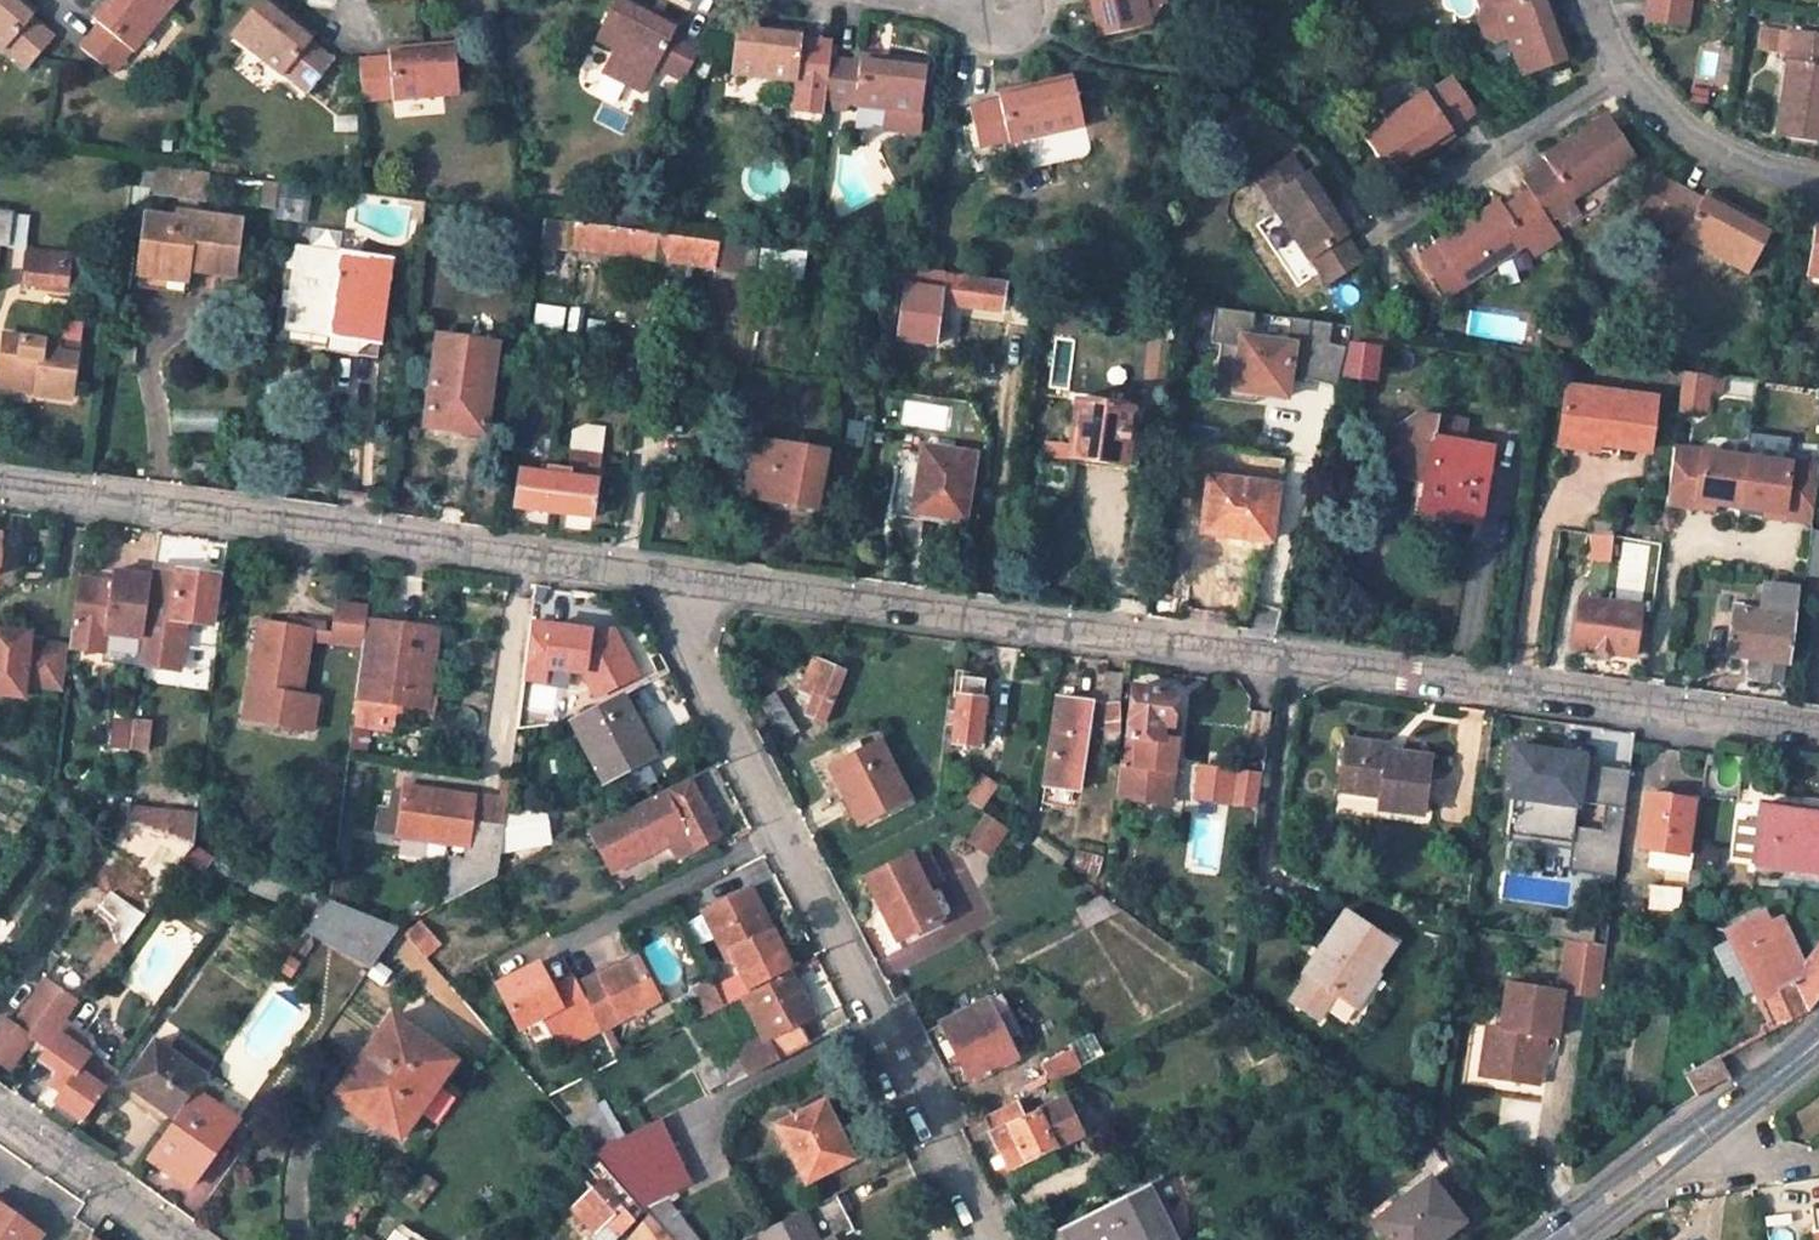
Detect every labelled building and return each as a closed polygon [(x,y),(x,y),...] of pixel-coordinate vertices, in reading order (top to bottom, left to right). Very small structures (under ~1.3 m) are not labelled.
[(3,51),(5,49),(27,67),(54,35),(31,16),(36,11),(23,0),(0,0),(0,48),(3,51)] [(93,18),(100,23),(80,46),(112,72),(132,49),(133,50),(175,0),(107,0),(93,18)] [(231,34),(283,75),(284,73),(306,92),(334,59),(311,41),(316,34),(272,0),(258,0),(231,34)] [(633,0),(616,0),(597,38),(610,44),(598,71),(645,93),(657,69),(682,81),(701,43),(673,29),(677,21),(633,0)] [(1097,35),(1150,23),(1145,4),(1163,0),(1089,0),(1097,35)] [(1485,8),(1495,4),(1522,75),(1570,57),(1549,0),(1482,0),(1485,8)] [(1646,19),(1687,27),(1691,0),(1650,0),(1646,19)] [(802,28),(736,20),(731,71),(796,81),(797,78),(826,82),(829,57),(831,41),(801,38),(802,28)] [(1794,31),(1783,29),(1779,52),(1791,55),(1794,31)] [(1795,30),(1794,31),(1791,55),(1791,59),(1789,59),(1777,135),(1818,141),(1818,33),(1795,30)] [(390,55),(360,58),(364,99),(393,97),(393,100),(459,94),(454,41),(389,47),(390,55)] [(920,111),(926,61),(860,53),(859,61),(829,57),(826,82),(824,99),(856,102),(856,105),(886,108),(920,111)] [(1082,126),(1072,74),(996,92),(998,99),(969,105),(978,146),(1007,139),(1007,143),(1082,126)] [(1426,90),(1363,132),(1391,176),(1455,134),(1451,128),(1475,111),(1452,77),(1428,93),(1426,90)] [(886,108),(884,129),(918,132),(920,111),(886,108)] [(1636,155),(1607,113),(1544,156),(1547,161),(1522,179),(1529,189),(1547,215),(1553,211),(1560,223),(1581,210),(1573,198),(1636,155)] [(1302,175),(1291,159),(1260,180),(1270,196),(1302,175)] [(139,166),(137,184),(207,194),(210,176),(139,166)] [(1270,196),(1267,198),(1308,261),(1310,259),(1326,285),(1362,262),(1345,236),(1352,231),(1311,169),(1302,175),(1270,196)] [(288,183),(286,197),(308,200),(309,186),(288,183)] [(1749,271),(1773,226),(1707,190),(1702,198),(1676,183),(1655,220),(1683,233),(1681,236),(1749,271)] [(1499,199),(1435,242),(1463,284),(1528,242),(1527,240),(1552,223),(1547,215),(1529,189),(1504,206),(1499,199)] [(10,213),(0,211),(0,242),(6,243),(10,213)] [(175,219),(145,214),(137,272),(187,279),(188,268),(233,274),(238,221),(176,212),(175,219)] [(552,244),(753,272),(757,246),(555,219),(552,244)] [(1816,224),(1807,274),(1818,276),(1818,224),(1816,224)] [(345,252),(348,232),(323,228),(320,249),(345,252)] [(379,342),(390,259),(345,252),(320,249),(302,246),(303,239),(297,238),(285,325),(327,331),(326,335),(379,342)] [(801,278),(804,252),(757,246),(753,272),(801,278)] [(83,255),(26,249),(23,282),(80,288),(83,255)] [(999,310),(1003,284),(893,268),(891,276),(907,279),(898,336),(928,341),(934,300),(999,310)] [(137,272),(135,284),(185,290),(187,279),(137,272)] [(748,293),(705,288),(702,312),(745,318),(748,293)] [(1330,324),(1213,309),(1208,340),(1219,344),(1213,391),(1289,398),(1292,377),(1333,386),(1330,324)] [(285,325),(284,336),(326,343),(326,335),(327,331),(285,325)] [(1384,332),(1357,329),(1353,343),(1368,344),(1384,346),(1384,332)] [(4,335),(0,368),(0,388),(68,398),(74,354),(54,351),(56,342),(4,335)] [(495,344),(439,336),(425,425),(483,433),(495,344)] [(1353,343),(1348,363),(1364,366),(1368,344),(1353,343)] [(1702,410),(1707,372),(1683,369),(1678,407),(1702,410)] [(1656,398),(1567,386),(1561,430),(1599,435),(1598,441),(1650,448),(1656,398)] [(1131,406),(1076,400),(1068,460),(1045,458),(1041,490),(1069,494),(1073,460),(1122,464),(1131,406)] [(1122,464),(1136,466),(1144,408),(1131,406),(1122,464)] [(1479,525),(1492,447),(1461,441),(1465,422),(1435,416),(1424,424),(1416,413),(1394,429),(1389,458),(1403,478),(1425,482),(1420,506),(1456,512),(1455,521),(1479,525)] [(1559,443),(1597,449),(1598,441),(1599,435),(1561,430),(1559,443)] [(824,451),(756,439),(744,494),(771,499),(772,491),(815,498),(824,451)] [(1740,504),(1747,454),(1673,444),(1667,500),(1696,504),(1697,498),(1740,504)] [(962,518),(972,452),(921,445),(911,512),(962,518)] [(516,507),(590,516),(599,456),(570,453),(569,471),(548,469),(548,474),(521,471),(516,507)] [(1818,471),(1818,464),(1747,454),(1740,504),(1783,509),(1783,515),(1812,520),(1818,471)] [(1275,486),(1208,477),(1201,529),(1268,539),(1275,486)] [(1811,530),(1805,577),(1818,579),(1818,531),(1811,530)] [(218,577),(154,569),(153,577),(144,638),(141,667),(179,672),(185,622),(212,625),(218,577)] [(153,577),(152,577),(113,570),(111,582),(111,588),(98,586),(99,580),(81,577),(71,645),(103,650),(105,631),(144,638),(153,577)] [(1786,662),(1796,587),(1767,582),(1765,598),(1756,597),(1755,603),(1747,602),(1746,609),(1735,607),(1729,654),(1786,662)] [(1638,607),(1580,598),(1572,647),(1632,655),(1638,607)] [(368,621),(369,612),(337,609),(333,644),(364,648),(368,621)] [(312,630),(261,621),(253,669),(305,677),(312,630)] [(358,701),(380,704),(390,624),(368,621),(364,648),(358,701)] [(641,681),(619,628),(530,621),(525,682),(533,682),(553,674),(581,677),(591,699),(596,699),(641,681)] [(440,630),(390,624),(380,704),(382,704),(407,707),(408,694),(431,697),(437,651),(440,630)] [(69,648),(28,643),(29,635),(0,632),(0,694),(21,697),(23,686),(63,691),(69,648)] [(848,672),(813,658),(806,675),(802,685),(800,690),(814,695),(806,715),(826,724),(848,672)] [(1123,673),(1107,670),(1101,702),(1119,701),(1123,673)] [(806,675),(800,673),(796,682),(802,685),(806,675)] [(950,743),(978,747),(985,680),(962,677),(960,695),(957,695),(955,713),(949,712),(947,725),(953,726),(950,743)] [(161,687),(143,684),(135,738),(154,741),(161,687)] [(1173,759),(1177,730),(1170,723),(1174,692),(1133,686),(1122,765),(1118,764),(1113,797),(1151,802),(1155,769),(1157,757),(1173,759)] [(800,731),(777,691),(760,700),(767,713),(783,741),(800,731)] [(1042,784),(1079,791),(1092,701),(1056,696),(1042,784)] [(624,697),(575,722),(605,781),(654,756),(624,697)] [(380,704),(358,701),(354,728),(378,731),(382,704),(380,704)] [(1105,709),(1106,731),(1118,730),(1120,705),(1105,709)] [(767,713),(757,719),(774,747),(783,741),(767,713)] [(508,765),(516,723),(493,719),(485,760),(508,765)] [(1106,731),(1106,746),(1118,745),(1118,730),(1106,731)] [(881,739),(830,766),(860,825),(911,797),(881,739)] [(1381,810),(1422,815),(1430,755),(1388,749),(1388,744),(1348,740),(1341,784),(1385,790),(1383,797),(1381,810)] [(1581,754),(1506,746),(1496,839),(1570,847),(1581,754)] [(1168,804),(1173,759),(1157,757),(1155,769),(1151,802),(1168,804)] [(1202,767),(1199,797),(1228,801),(1232,771),(1202,767)] [(1598,768),(1596,821),(1575,820),(1574,873),(1621,874),(1624,769),(1598,768)] [(718,839),(689,781),(591,832),(607,864),(641,847),(646,855),(668,843),(677,860),(718,839)] [(1340,791),(1383,797),(1385,790),(1341,784),(1340,791)] [(404,788),(403,795),(435,799),(435,792),(404,788)] [(507,802),(435,792),(435,799),(403,795),(397,834),(501,849),(503,835),(505,817),(507,802)] [(1647,792),(1639,848),(1685,854),(1694,799),(1647,792)] [(1339,808),(1375,811),(1376,798),(1340,795),(1339,808)] [(603,802),(575,812),(578,822),(606,813),(603,802)] [(132,807),(129,822),(175,839),(157,879),(166,884),(194,846),(198,815),(132,807)] [(1756,864),(1818,873),(1818,821),(1803,819),(1803,814),(1765,808),(1756,864)] [(546,833),(542,810),(511,816),(515,847),(541,842),(539,834),(546,833)] [(1003,825),(988,814),(970,841),(985,852),(1003,825)] [(549,851),(546,833),(539,834),(541,842),(515,847),(511,816),(505,817),(503,835),(516,868),(549,851)] [(1009,829),(1003,825),(985,852),(991,856),(1009,829)] [(641,847),(607,864),(612,872),(646,855),(641,847)] [(1081,852),(1076,871),(1098,879),(1103,858),(1081,852)] [(1642,852),(1640,868),(1689,875),(1691,859),(1642,852)] [(256,876),(198,853),(190,869),(246,891),(256,876)] [(926,854),(911,862),(925,888),(940,880),(926,854)] [(897,941),(941,918),(927,893),(925,888),(911,862),(908,856),(865,878),(897,941)] [(264,874),(257,891),(280,901),(287,882),(264,874)] [(1650,883),(1647,908),(1680,911),(1682,886),(1650,883)] [(938,887),(927,893),(941,918),(951,913),(938,887)] [(302,888),(296,900),(314,907),(319,895),(302,888)] [(770,934),(748,888),(702,912),(724,956),(731,952),(746,980),(734,987),(735,991),(739,998),(792,970),(773,933),(770,934)] [(310,929),(373,967),(400,927),(331,900),(310,929)] [(1764,910),(1725,932),(1758,1002),(1775,1032),(1810,1013),(1818,1002),(1818,945),(1795,974),(1784,951),(1796,944),(1783,916),(1770,923),(1764,910)] [(1395,943),(1346,911),(1305,971),(1307,973),(1287,1000),(1317,1021),(1336,994),(1351,1006),(1395,943)] [(1599,994),(1607,945),(1565,939),(1557,988),(1599,994)] [(601,1029),(659,997),(636,956),(600,975),(599,972),(576,984),(596,1020),(601,1029)] [(20,1010),(13,1006),(0,1024),(0,1061),(10,1069),(39,1027),(56,1038),(67,1023),(90,990),(53,964),(20,1010)] [(539,966),(494,988),(520,1031),(543,1019),(557,1041),(596,1020),(576,984),(576,983),(555,994),(551,986),(539,966)] [(572,975),(551,986),(555,994),(576,983),(572,975)] [(810,1044),(801,1023),(814,1016),(792,975),(746,998),(766,1035),(769,1040),(746,1052),(755,1071),(810,1044)] [(1493,1028),(1487,1076),(1511,1080),(1525,985),(1509,983),(1503,1029),(1493,1028)] [(1600,998),(1633,1002),(1635,989),(1602,983),(1600,998)] [(1560,1036),(1565,990),(1525,985),(1511,1080),(1540,1084),(1546,1035),(1560,1036)] [(735,991),(722,997),(726,1004),(739,998),(735,991)] [(1019,1031),(1001,994),(943,1024),(950,1038),(941,1043),(948,1059),(958,1054),(971,1081),(1018,1058),(1008,1038),(1019,1031)] [(689,1014),(692,1022),(726,1004),(722,997),(689,1014)] [(393,1016),(339,1094),(400,1138),(455,1061),(393,1016)] [(58,1101),(85,1122),(118,1074),(91,1055),(84,1035),(67,1023),(56,1038),(38,1062),(56,1075),(49,1086),(62,1095),(58,1101)] [(1485,1027),(1479,1074),(1487,1076),(1493,1028),(1485,1027)] [(744,1048),(746,1052),(769,1040),(766,1035),(744,1048)] [(217,1060),(182,1036),(170,1052),(157,1042),(127,1085),(144,1097),(172,1118),(176,1120),(197,1090),(217,1060)] [(1073,1051),(1044,1067),(1051,1084),(1081,1068),(1073,1051)] [(740,1058),(717,1069),(723,1082),(746,1070),(740,1058)] [(1693,1096),(1723,1074),(1711,1059),(1682,1080),(1693,1096)] [(593,1095),(584,1079),(548,1098),(558,1110),(577,1098),(580,1101),(593,1095)] [(149,1158),(190,1188),(238,1121),(197,1090),(176,1120),(149,1158)] [(603,1115),(593,1095),(580,1101),(577,1098),(558,1110),(574,1128),(603,1115)] [(1008,1171),(1057,1147),(1086,1134),(1065,1095),(1035,1111),(1025,1116),(1018,1101),(983,1119),(1008,1171)] [(1035,1111),(1027,1096),(1018,1101),(1025,1116),(1035,1111)] [(144,1097),(139,1105),(167,1125),(172,1118),(144,1097)] [(854,1160),(862,1156),(834,1099),(826,1103),(854,1160)] [(826,1103),(779,1127),(807,1184),(854,1160),(826,1103)] [(603,1115),(574,1128),(594,1151),(617,1140),(603,1115)] [(686,1186),(655,1121),(617,1140),(594,1151),(595,1152),(644,1207),(686,1186)] [(1450,1164),(1436,1144),(1417,1159),(1431,1178),(1450,1164)] [(644,1211),(600,1163),(587,1174),(598,1187),(601,1184),(634,1222),(644,1211)] [(424,1174),(404,1202),(417,1211),(414,1216),(424,1223),(447,1190),(424,1174)] [(1377,1220),(1392,1239),(1440,1239),(1463,1222),(1431,1178),(1377,1220)] [(1064,1228),(1070,1239),(1177,1239),(1182,1235),(1154,1181),(1064,1228)] [(598,1187),(574,1209),(590,1228),(589,1229),(594,1235),(608,1222),(621,1237),(634,1222),(601,1184),(598,1187)] [(805,1211),(759,1234),(762,1239),(840,1239),(856,1231),(838,1195),(805,1211)] [(649,1213),(672,1239),(695,1239),(662,1202),(649,1213)] [(382,1205),(361,1233),(371,1239),(380,1239),(398,1216),(382,1205)] [(42,1238),(31,1230),(8,1214),(0,1208),(0,1239),(40,1239),(42,1238)] [(31,1230),(35,1223),(14,1208),(8,1214),(31,1230)] [(630,1239),(672,1239),(649,1213),(630,1239)] [(1809,1218),(1813,1239),(1818,1239),(1818,1216),(1809,1218)]
